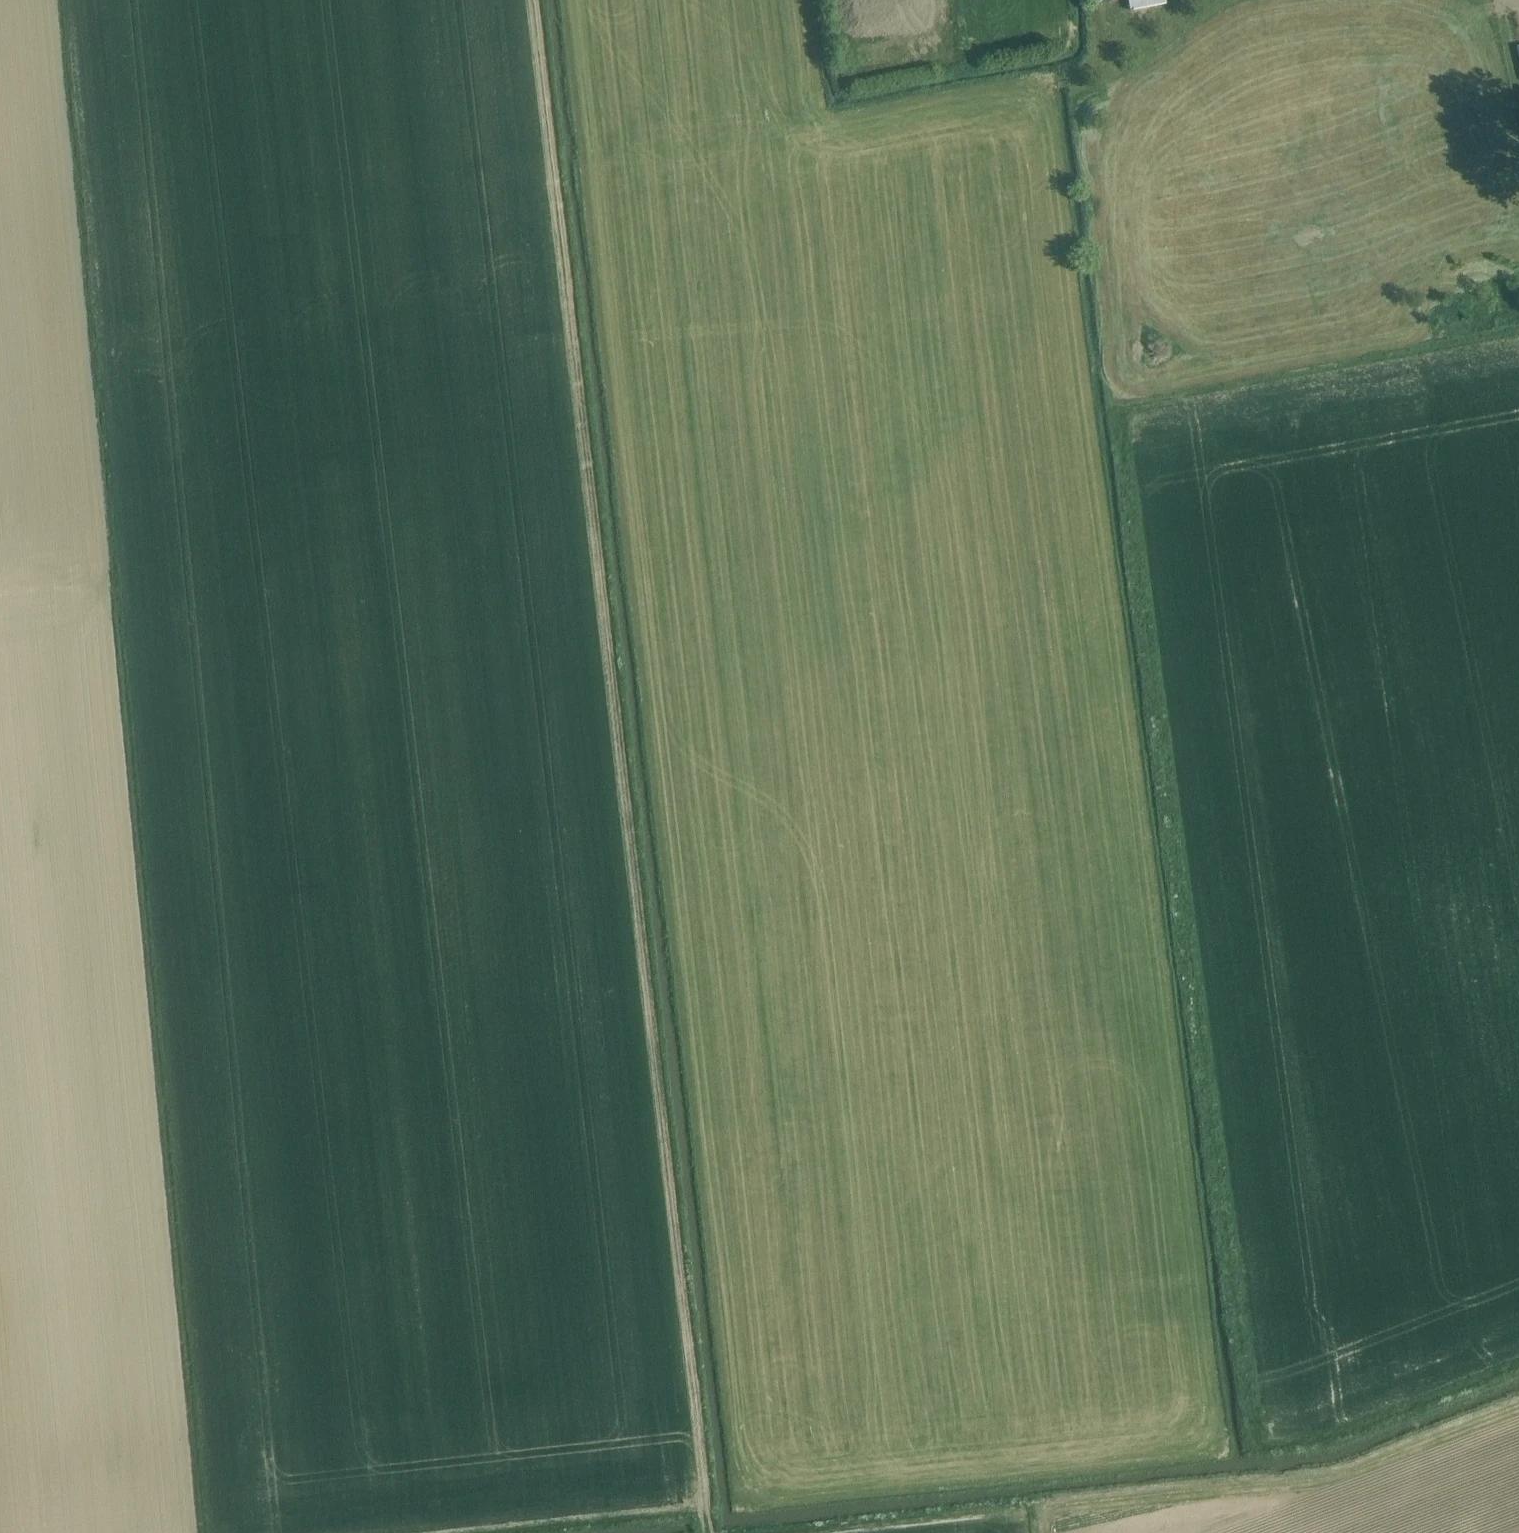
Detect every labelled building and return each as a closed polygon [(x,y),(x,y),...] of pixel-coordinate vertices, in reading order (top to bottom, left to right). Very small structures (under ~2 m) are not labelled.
[(1130,11),(1168,4),(1167,0),(1128,0),(1130,11)]
